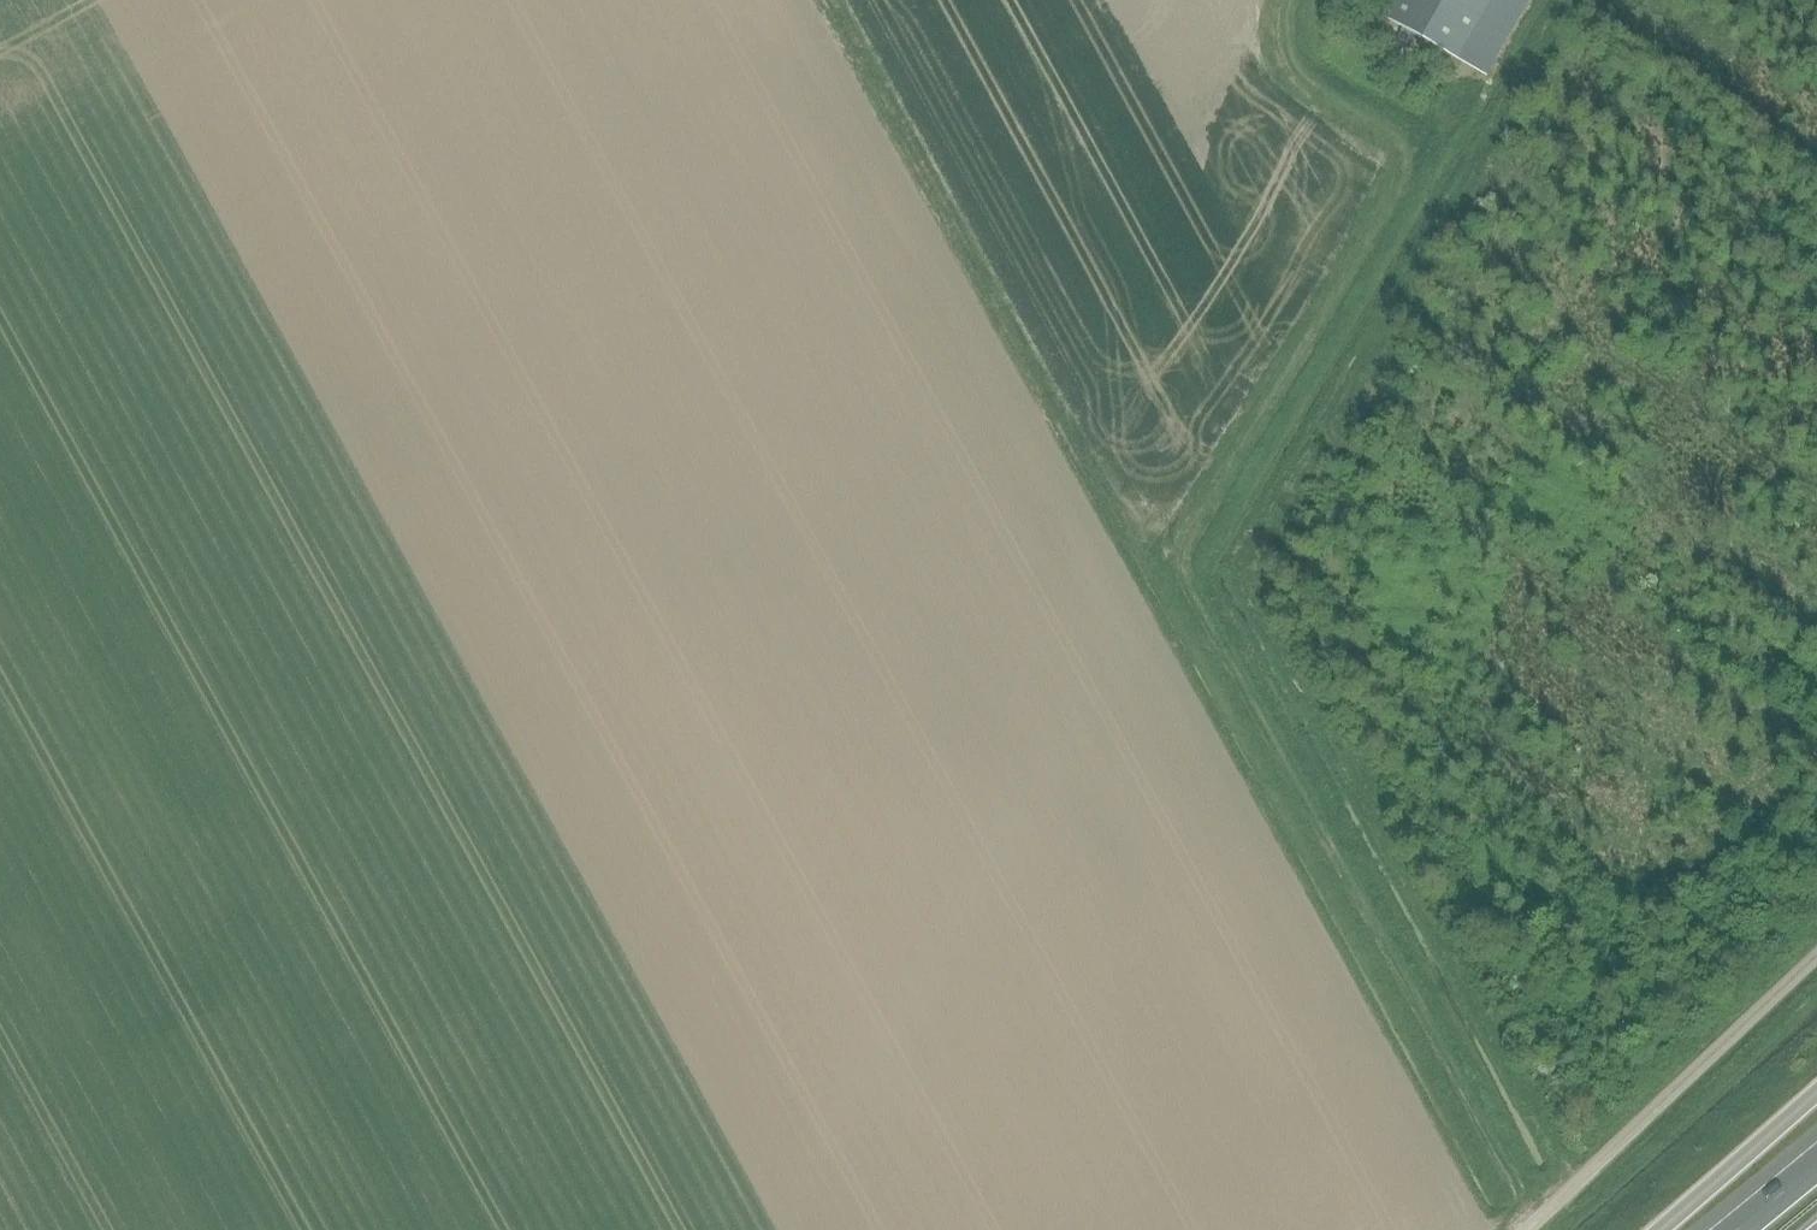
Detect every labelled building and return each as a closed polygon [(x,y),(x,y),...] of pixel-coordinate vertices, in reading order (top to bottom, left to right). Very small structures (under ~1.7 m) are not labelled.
[(1385,19),(1472,69),(1474,65),(1509,0),(1396,0),(1386,18),(1385,19)]
